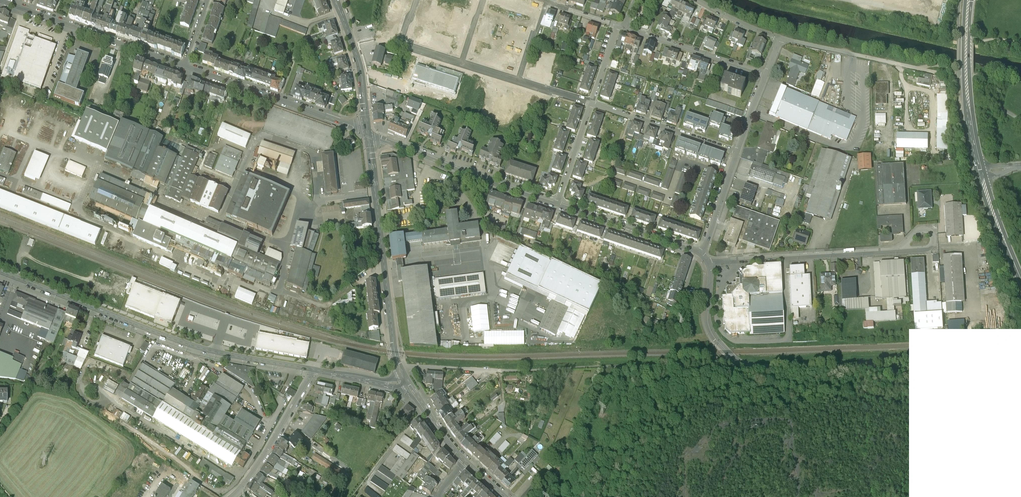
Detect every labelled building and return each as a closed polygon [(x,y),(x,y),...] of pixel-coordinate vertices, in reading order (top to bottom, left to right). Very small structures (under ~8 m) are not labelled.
[(37,6),(44,9),(47,0),(45,0),(45,1),(44,0),(39,0),(37,6)] [(44,9),(52,12),(54,9),(57,1),(53,0),(47,0),(44,9)] [(73,9),(70,18),(76,20),(83,0),(79,0),(76,9),(77,9),(77,11),(73,9)] [(76,20),(83,23),(86,13),(83,12),(87,0),(86,0),(83,0),(76,20)] [(106,10),(107,10),(111,12),(111,11),(115,0),(109,0),(106,10)] [(181,24),(189,27),(198,3),(191,0),(189,0),(181,24)] [(247,27),(252,29),(260,0),(255,0),(253,4),(247,27)] [(274,11),(284,14),(284,12),(288,0),(278,0),(274,11)] [(319,16),(329,12),(328,8),(327,8),(324,0),(313,0),(319,16)] [(598,5),(596,9),(603,12),(606,5),(603,4),(605,0),(600,0),(598,5)] [(675,0),(672,6),(673,7),(676,8),(675,9),(679,11),(679,12),(681,13),(683,14),(687,5),(675,0)] [(614,4),(611,2),(608,9),(619,14),(623,6),(615,2),(614,4)] [(92,14),(87,12),(86,13),(83,23),(91,26),(98,7),(98,5),(94,3),(91,12),(92,13),(92,14)] [(212,18),(208,28),(207,28),(202,40),(212,44),(214,37),(213,37),(215,31),(216,31),(220,21),(219,21),(221,15),(222,15),(225,9),(215,5),(210,18),(212,18)] [(691,7),(687,5),(683,14),(684,15),(683,18),(690,20),(693,12),(690,11),(691,7)] [(98,7),(91,26),(96,28),(100,18),(97,17),(98,15),(101,8),(98,7)] [(104,19),(100,18),(96,28),(104,31),(111,12),(107,10),(105,16),(105,17),(106,17),(106,19),(104,19)] [(111,12),(104,31),(110,33),(113,24),(114,23),(111,22),(111,20),(112,20),(115,13),(111,11),(111,12)] [(149,15),(140,11),(137,19),(143,21),(143,22),(146,23),(149,15)] [(551,25),(555,13),(549,11),(545,23),(551,25)] [(0,12),(0,23),(7,25),(9,19),(7,18),(9,15),(0,12)] [(281,20),(270,16),(270,14),(265,13),(260,32),(265,33),(265,34),(275,38),(279,25),(281,20)] [(667,15),(663,14),(660,21),(668,25),(669,23),(670,21),(670,20),(666,19),(667,15)] [(117,25),(113,24),(110,33),(117,35),(123,16),(120,15),(117,23),(117,24),(118,24),(117,25)] [(146,23),(139,43),(148,46),(151,36),(147,34),(154,16),(149,15),(146,23)] [(123,16),(117,35),(123,37),(126,28),(124,28),(127,17),(123,16)] [(570,18),(566,16),(563,25),(564,26),(567,26),(569,27),(571,21),(569,21),(570,18)] [(707,22),(704,21),(702,26),(704,27),(705,26),(707,27),(709,28),(713,20),(708,18),(707,22)] [(15,21),(9,19),(7,25),(6,28),(12,30),(15,21)] [(126,28),(123,37),(130,40),(133,31),(129,29),(130,28),(131,28),(133,21),(130,20),(126,28)] [(307,30),(281,20),(279,25),(305,35),(307,30)] [(713,20),(709,28),(711,29),(709,32),(712,33),(713,30),(717,22),(713,20)] [(139,33),(133,31),(130,40),(139,43),(146,23),(143,22),(139,33)] [(327,24),(325,25),(326,27),(323,28),(324,32),(327,31),(336,28),(333,22),(327,24)] [(29,31),(18,27),(1,76),(12,81),(40,91),(55,48),(55,47),(56,46),(51,44),(52,40),(39,35),(37,38),(28,35),(29,31)] [(336,28),(327,31),(329,37),(333,36),(338,35),(336,28)] [(740,32),(736,30),(734,34),(732,33),(730,38),(732,39),(735,40),(736,40),(740,32)] [(1,31),(0,34),(0,39),(6,41),(9,33),(1,31)] [(185,48),(151,36),(148,46),(155,48),(155,49),(157,50),(158,48),(172,53),(172,55),(175,56),(175,55),(181,58),(185,48)] [(716,42),(708,38),(705,44),(704,47),(713,51),(714,47),(716,42)] [(766,43),(757,39),(753,49),(752,52),(756,54),(761,56),(766,43)] [(337,41),(331,43),(331,44),(333,49),(341,46),(340,40),(337,41)] [(201,43),(198,52),(204,54),(207,45),(201,43)] [(654,46),(647,43),(643,55),(646,56),(647,53),(652,54),(654,46)] [(341,46),(333,49),(335,55),(343,52),(341,46)] [(385,51),(376,49),(374,57),(383,59),(385,51)] [(674,52),(665,49),(662,57),(667,59),(666,62),(669,63),(670,60),(671,60),(674,52)] [(75,58),(68,55),(64,66),(65,66),(59,82),(62,83),(61,86),(58,84),(53,97),(80,106),(85,94),(77,91),(89,56),(77,52),(75,58)] [(682,54),(674,52),(671,60),(673,61),(672,64),(675,65),(676,62),(680,63),(682,54)] [(213,55),(206,53),(203,63),(207,64),(207,65),(211,66),(212,66),(215,67),(214,70),(229,75),(232,66),(218,61),(219,59),(212,57),(213,55)] [(761,56),(756,54),(754,60),(753,61),(758,64),(761,56)] [(802,58),(793,55),(792,59),(795,61),(800,63),(802,58)] [(383,59),(374,57),(372,65),(381,67),(383,59)] [(334,65),(338,64),(338,66),(347,63),(345,58),(342,58),(335,61),(334,61),(333,61),(333,62),(332,63),(333,64),(334,65)] [(702,61),(691,58),(689,66),(692,67),(691,71),(696,73),(697,69),(699,70),(702,61)] [(104,61),(102,65),(103,65),(99,75),(108,78),(111,68),(112,68),(113,65),(112,64),(113,61),(106,59),(105,62),(104,61)] [(146,63),(138,61),(134,72),(138,73),(135,83),(138,84),(146,63)] [(699,70),(698,73),(705,75),(706,70),(709,71),(710,66),(708,66),(709,63),(702,61),(699,70)] [(792,66),(788,77),(789,77),(786,84),(793,87),(796,80),(800,70),(805,72),(808,66),(800,63),(795,61),(793,66),(792,66)] [(152,66),(146,63),(138,84),(137,89),(143,91),(152,66)] [(347,63),(338,66),(337,67),(338,71),(340,71),(340,72),(349,69),(347,63)] [(241,68),(232,65),(232,66),(229,75),(237,78),(241,68)] [(159,68),(152,66),(143,91),(147,92),(151,82),(154,83),(159,68)] [(241,68),(237,78),(245,80),(245,78),(247,71),(242,69),(243,66),(241,66),(241,68)] [(596,69),(588,66),(580,90),(588,93),(596,69)] [(159,68),(154,83),(156,84),(158,80),(163,82),(167,71),(159,68)] [(253,71),(248,69),(247,71),(245,78),(252,80),(256,68),(254,68),(253,71)] [(256,68),(252,80),(258,83),(261,74),(256,72),(257,69),(256,68)] [(437,74),(417,68),(413,80),(416,81),(415,84),(425,87),(425,85),(454,94),(458,82),(460,76),(438,70),(437,74)] [(175,74),(167,71),(163,82),(162,85),(166,86),(168,82),(172,84),(175,74)] [(267,76),(261,74),(258,83),(265,85),(269,73),(268,73),(267,76)] [(273,78),(270,77),(271,74),(269,73),(265,85),(271,87),(272,87),(274,80),(275,78),(273,78)] [(617,76),(609,73),(600,97),(609,100),(617,76)] [(182,76),(175,74),(172,84),(175,85),(174,87),(177,88),(177,86),(181,87),(184,81),(182,80),(183,78),(182,76)] [(925,74),(924,79),(918,78),(917,84),(929,86),(931,75),(925,74)] [(734,81),(724,78),(721,89),(725,90),(724,91),(732,93),(731,95),(741,98),(743,91),(742,91),(743,88),(744,88),(745,85),(737,82),(737,84),(733,82),(734,81)] [(191,80),(190,80),(189,83),(187,88),(186,91),(194,94),(194,92),(198,82),(191,80)] [(274,80),(272,87),(271,87),(271,89),(278,92),(280,86),(281,83),(279,82),(280,81),(277,80),(276,81),(274,80)] [(207,85),(198,82),(194,92),(203,95),(207,85)] [(888,84),(876,84),(876,104),(882,104),(882,101),(886,101),(886,88),(888,88),(888,84)] [(213,87),(207,85),(203,95),(204,96),(205,94),(207,95),(210,96),(213,87)] [(828,106),(780,86),(769,114),(816,134),(826,110),(828,106)] [(210,96),(208,101),(215,103),(216,100),(220,90),(213,87),(210,96)] [(300,88),(297,87),(293,97),(302,100),(303,98),(306,90),(305,90),(300,88)] [(309,89),(306,88),(305,90),(306,90),(303,98),(310,101),(313,90),(312,89),(312,90),(309,89)] [(220,90),(216,100),(220,101),(220,100),(223,101),(226,92),(220,90)] [(313,90),(310,101),(316,103),(317,103),(320,95),(320,93),(315,91),(315,90),(313,90)] [(406,97),(387,90),(385,95),(386,98),(384,104),(384,108),(392,107),(394,106),(397,108),(401,98),(405,99),(406,97)] [(320,95),(317,103),(316,103),(316,105),(325,108),(329,98),(320,95)] [(904,96),(896,96),(896,106),(904,106),(904,96)] [(641,98),(636,112),(641,114),(646,100),(641,98)] [(417,101),(410,99),(407,107),(413,109),(418,111),(421,103),(417,101)] [(646,100),(641,114),(646,115),(650,101),(646,100)] [(729,107),(707,100),(706,105),(727,112),(729,107)] [(656,103),(655,108),(654,108),(653,111),(654,111),(651,118),(656,119),(661,105),(656,103)] [(661,105),(656,119),(661,121),(664,112),(666,107),(666,106),(661,105)] [(379,108),(372,109),(373,116),(382,115),(384,115),(383,111),(385,110),(385,112),(393,111),(392,107),(384,108),(379,108)] [(582,110),(574,107),(566,129),(575,132),(578,122),(579,123),(580,120),(579,120),(582,110)] [(675,115),(672,124),(677,126),(679,119),(680,117),(679,116),(681,111),(677,109),(675,115)] [(849,120),(826,110),(816,134),(830,140),(832,135),(846,141),(856,117),(851,115),(849,120)] [(120,125),(87,111),(75,139),(108,153),(120,125)] [(124,115),(115,111),(113,117),(122,120),(124,115)] [(886,126),(886,113),(878,113),(878,126),(886,126)] [(414,118),(405,114),(403,119),(411,123),(412,123),(414,118)] [(591,124),(590,123),(589,126),(590,126),(587,136),(596,139),(603,117),(595,114),(591,124)] [(948,114),(937,114),(937,149),(950,150),(947,141),(948,114)] [(698,120),(696,119),(687,115),(683,126),(693,129),(693,127),(696,128),(695,130),(705,133),(707,127),(708,123),(699,119),(698,120)] [(723,118),(713,115),(710,115),(709,120),(712,120),(710,125),(719,128),(721,124),(723,124),(724,125),(725,120),(723,119),(723,118)] [(432,116),(429,124),(423,122),(421,127),(419,126),(417,131),(428,135),(428,136),(429,138),(430,137),(430,138),(431,139),(430,141),(440,145),(442,140),(439,139),(442,132),(437,130),(441,122),(436,120),(437,118),(432,116)] [(163,138),(122,120),(105,160),(133,172),(131,176),(148,184),(157,188),(160,183),(169,187),(165,197),(179,202),(181,197),(218,213),(225,197),(226,197),(228,191),(191,176),(200,153),(186,147),(181,159),(159,149),(163,138)] [(404,127),(398,125),(400,121),(396,120),(393,120),(388,131),(406,138),(409,129),(411,123),(407,121),(404,127)] [(637,124),(632,123),(630,129),(629,132),(628,136),(633,138),(634,133),(637,124)] [(251,136),(223,124),(218,136),(246,148),(251,136)] [(732,131),(722,127),(721,131),(719,138),(728,141),(729,139),(732,140),(733,135),(731,134),(732,131)] [(765,127),(763,134),(759,148),(760,148),(767,151),(772,152),(774,146),(771,145),(774,136),(775,136),(777,131),(771,129),(765,127)] [(653,129),(648,128),(646,134),(645,134),(644,137),(645,137),(644,140),(647,141),(647,143),(648,143),(650,139),(653,129)] [(561,130),(558,139),(556,138),(555,141),(557,142),(554,150),(562,153),(569,133),(561,130)] [(466,133),(461,132),(458,140),(453,139),(450,145),(448,144),(446,149),(456,153),(456,151),(457,151),(458,151),(459,151),(460,151),(461,151),(461,150),(472,154),(474,149),(472,149),(473,144),(468,142),(471,133),(466,131),(466,133)] [(668,135),(663,133),(661,140),(661,139),(660,142),(662,143),(665,144),(668,135)] [(928,134),(897,133),(897,149),(928,149),(928,134)] [(673,136),(668,135),(665,144),(663,149),(668,151),(669,149),(671,143),(670,143),(673,136)] [(351,137),(344,142),(349,147),(355,142),(358,139),(356,136),(353,139),(351,137)] [(500,144),(492,140),(487,151),(483,149),(479,158),(489,162),(489,161),(491,162),(490,164),(500,167),(503,160),(499,158),(504,147),(500,145),(500,144)] [(591,140),(584,161),(592,164),(599,143),(591,140)] [(700,147),(690,144),(690,145),(688,144),(688,143),(678,140),(675,151),(684,154),(685,152),(687,153),(687,155),(696,158),(696,157),(699,158),(699,159),(708,162),(709,160),(711,161),(710,163),(720,166),(721,162),(722,162),(723,159),(722,159),(723,155),(714,152),(714,153),(711,152),(712,151),(702,148),(702,149),(699,148),(700,147)] [(295,153),(263,142),(261,145),(271,149),(294,156),(295,153)] [(271,149),(261,145),(258,155),(268,159),(271,149)] [(242,153),(225,147),(216,170),(232,177),(242,153)] [(0,157),(0,171),(8,174),(16,154),(3,149),(0,157)] [(294,156),(271,149),(268,159),(290,166),(294,156)] [(846,157),(822,149),(806,195),(811,197),(805,214),(811,216),(825,220),(846,157)] [(34,152),(24,176),(35,180),(45,157),(34,152)] [(217,157),(209,153),(204,165),(212,169),(217,157)] [(333,154),(322,156),(326,188),(325,188),(326,196),(331,195),(331,194),(337,193),(333,154)] [(393,154),(380,156),(381,159),(380,159),(381,165),(382,165),(387,207),(392,210),(404,209),(404,206),(410,205),(409,201),(408,201),(406,191),(408,191),(414,190),(411,161),(404,157),(403,159),(393,154)] [(566,158),(558,155),(557,157),(555,157),(555,159),(554,159),(553,161),(555,161),(552,170),(561,173),(566,158)] [(762,156),(758,155),(756,162),(760,164),(762,165),(765,156),(762,156)] [(870,155),(858,156),(859,170),(871,169),(870,155)] [(266,162),(258,159),(255,166),(263,169),(264,167),(265,168),(266,168),(266,169),(269,170),(270,169),(271,168),(271,169),(275,171),(276,167),(273,166),(271,166),(272,165),(268,163),(267,165),(265,164),(266,162)] [(86,169),(69,161),(65,171),(82,179),(86,169)] [(536,171),(509,162),(505,174),(532,183),(536,171)] [(587,165),(578,162),(573,177),(581,180),(587,165)] [(762,165),(760,164),(756,162),(753,162),(751,166),(776,175),(777,170),(762,165)] [(904,164),(877,165),(879,206),(906,204),(904,164)] [(626,170),(615,166),(613,171),(624,175),(626,170)] [(776,175),(751,166),(748,176),(772,185),(776,175)] [(668,168),(662,188),(667,190),(674,170),(669,168),(668,168)] [(643,175),(629,170),(627,176),(641,181),(643,175)] [(704,175),(703,175),(701,181),(702,181),(699,191),(698,190),(696,196),(697,197),(694,206),(692,206),(691,212),(692,212),(690,217),(701,221),(703,214),(703,215),(704,212),(704,211),(708,199),(709,199),(710,196),(709,196),(713,183),(714,183),(715,181),(714,180),(716,174),(706,170),(704,175)] [(682,172),(675,192),(681,194),(687,174),(682,172)] [(290,194),(244,174),(226,216),(272,236),(290,194)] [(147,194),(101,175),(90,201),(91,201),(90,202),(92,203),(93,202),(95,203),(94,206),(100,208),(101,205),(126,216),(124,219),(135,223),(136,220),(162,231),(159,237),(158,236),(156,242),(159,244),(158,246),(171,252),(175,243),(193,251),(191,256),(192,257),(190,262),(194,264),(197,259),(218,268),(243,279),(244,276),(270,287),(274,278),(276,279),(278,275),(276,274),(282,261),(282,255),(269,249),(265,259),(258,256),(263,243),(207,218),(204,226),(175,213),(171,212),(169,213),(167,217),(158,213),(160,209),(155,206),(157,200),(146,195),(147,194)] [(547,180),(543,178),(540,187),(547,190),(548,187),(551,188),(552,185),(555,186),(557,178),(549,175),(547,179),(547,180)] [(660,181),(646,176),(644,182),(658,187),(660,181)] [(622,182),(610,178),(608,184),(620,188),(622,182)] [(581,186),(572,183),(570,191),(572,192),(571,195),(574,196),(573,198),(581,201),(583,195),(584,192),(580,191),(580,190),(581,186)] [(636,187),(624,183),(622,188),(634,192),(636,187)] [(757,188),(745,184),(739,202),(751,206),(757,188)] [(71,206),(24,187),(21,194),(68,212),(71,206)] [(650,191),(638,187),(636,193),(648,197),(650,191)] [(95,245),(101,231),(0,191),(0,207),(95,245)] [(507,198),(491,192),(487,204),(503,210),(506,199),(507,198)] [(664,196),(653,192),(651,198),(662,202),(664,196)] [(931,192),(918,192),(919,201),(918,201),(918,208),(924,208),(924,209),(932,209),(931,192)] [(680,197),(674,195),(670,206),(676,208),(680,197)] [(628,209),(589,196),(588,197),(587,203),(586,204),(625,217),(628,209)] [(775,205),(782,207),(784,200),(777,198),(775,205)] [(503,210),(502,210),(511,213),(511,212),(514,201),(506,199),(503,210)] [(523,203),(514,200),(514,201),(511,212),(519,215),(521,209),(523,203)] [(369,201),(341,204),(342,214),(345,213),(344,209),(362,207),(362,212),(370,211),(369,201)] [(962,204),(945,205),(947,237),(963,236),(962,204)] [(528,206),(524,217),(527,218),(528,219),(529,220),(530,219),(533,208),(534,207),(532,206),(531,207),(528,206)] [(780,222),(736,207),(731,222),(731,221),(723,243),(735,247),(738,240),(769,251),(780,222)] [(536,209),(533,208),(530,219),(533,220),(533,221),(535,222),(535,221),(539,209),(537,208),(536,209)] [(539,209),(535,221),(537,221),(538,220),(539,219),(541,220),(542,220),(545,211),(542,210),(541,208),(539,208),(539,209)] [(553,213),(545,211),(542,220),(544,221),(550,223),(550,222),(553,213)] [(656,218),(633,211),(631,219),(640,222),(640,223),(643,224),(643,223),(653,227),(656,218)] [(457,212),(446,213),(448,231),(422,234),(423,241),(423,246),(449,243),(461,242),(460,241),(480,239),(478,224),(459,227),(457,212)] [(135,231),(95,214),(93,218),(98,220),(133,235),(135,231)] [(805,214),(802,222),(808,224),(811,216),(805,214)] [(370,215),(354,217),(354,222),(356,222),(356,224),(351,225),(352,229),(372,227),(370,215)] [(575,221),(559,215),(556,225),(572,230),(574,226),(575,221)] [(901,217),(880,218),(881,225),(893,224),(893,234),(899,234),(898,232),(903,232),(902,223),(900,223),(900,221),(901,221),(901,217)] [(498,224),(488,220),(487,223),(486,226),(496,229),(498,224)] [(700,233),(661,220),(659,228),(697,241),(700,233)] [(550,223),(544,221),(543,225),(545,226),(545,228),(551,230),(553,223),(550,222),(550,223)] [(309,226),(297,223),(291,248),(296,249),(287,284),(306,292),(311,276),(318,278),(320,268),(313,266),(316,256),(312,254),(319,235),(308,232),(309,226)] [(603,230),(580,223),(577,231),(600,239),(602,233),(603,230)] [(506,226),(498,224),(496,229),(504,232),(506,226)] [(808,234),(798,231),(794,241),(805,245),(808,234)] [(105,232),(100,243),(104,245),(109,234),(105,232)] [(664,251),(607,232),(606,234),(604,240),(661,259),(664,251)] [(403,235),(390,237),(393,260),(406,259),(404,244),(423,241),(422,234),(403,236),(403,235)] [(602,285),(520,246),(507,275),(549,295),(547,299),(555,303),(542,330),(555,336),(557,332),(570,338),(583,311),(589,313),(602,285)] [(959,256),(944,257),(946,302),(962,301),(959,256)] [(691,260),(682,257),(680,264),(689,267),(691,260)] [(173,263),(162,258),(159,264),(171,269),(173,263)] [(218,268),(197,259),(194,264),(215,273),(218,268)] [(924,259),(911,260),(912,274),(925,273),(924,259)] [(904,261),(880,263),(882,298),(906,296),(904,261)] [(854,263),(851,263),(850,262),(845,262),(845,263),(842,264),(842,272),(854,271),(854,263)] [(880,263),(874,263),(876,298),(882,298),(880,263)] [(689,267),(680,264),(678,272),(686,274),(689,267)] [(753,266),(752,268),(747,268),(745,269),(746,271),(744,271),(742,273),(742,276),(739,276),(739,280),(737,280),(738,280),(736,282),(735,282),(736,284),(732,284),(732,287),(728,287),(726,289),(727,290),(728,290),(729,296),(722,296),(723,323),(725,323),(725,328),(730,332),(750,331),(750,333),(784,331),(781,264),(764,265),(764,267),(758,267),(756,265),(753,266)] [(427,268),(404,271),(403,268),(399,269),(398,269),(398,271),(399,271),(399,272),(400,282),(402,282),(410,346),(437,348),(427,268)] [(804,268),(789,269),(789,272),(791,307),(811,306),(810,275),(804,275),(804,268)] [(686,274),(678,272),(675,279),(684,282),(686,274)] [(925,273),(912,274),(914,314),(927,313),(926,301),(925,273)] [(483,274),(434,280),(436,300),(486,294),(483,274)] [(835,274),(827,274),(820,274),(821,291),(828,291),(828,285),(835,284),(835,274)] [(137,279),(132,278),(126,293),(131,295),(126,307),(172,325),(181,301),(135,283),(137,279)] [(684,282),(675,279),(674,283),(673,283),(670,291),(680,294),(680,291),(681,292),(682,288),(684,282)] [(375,281),(366,282),(368,291),(370,314),(367,315),(369,329),(378,328),(376,314),(379,313),(377,293),(375,281)] [(680,294),(670,291),(668,290),(666,299),(668,300),(674,301),(677,302),(680,294)] [(504,305),(509,293),(501,291),(497,302),(504,305)] [(57,309),(35,300),(31,298),(31,299),(16,292),(10,305),(16,308),(18,304),(23,306),(22,308),(25,309),(22,315),(9,309),(7,313),(49,330),(57,309)] [(254,299),(237,292),(235,297),(252,305),(254,299)] [(276,297),(270,295),(268,299),(271,301),(271,302),(274,303),(276,297)] [(513,310),(514,308),(516,308),(520,299),(513,296),(508,308),(513,310)] [(868,297),(842,299),(843,309),(865,308),(869,308),(868,297)] [(892,298),(888,299),(889,310),(893,309),(893,305),(901,304),(901,301),(893,302),(892,298)] [(936,300),(926,301),(927,313),(937,312),(936,300)] [(79,310),(69,306),(66,313),(63,320),(66,321),(67,320),(74,323),(75,319),(76,319),(79,310)] [(277,314),(279,308),(272,306),(270,311),(277,314)] [(895,310),(876,311),(876,307),(869,308),(865,308),(866,320),(896,319),(895,310)] [(66,313),(57,309),(49,330),(45,339),(54,342),(63,321),(62,321),(63,320),(66,313)] [(351,328),(330,324),(329,330),(336,332),(349,335),(351,328)] [(72,329),(66,341),(70,343),(72,343),(72,345),(76,347),(81,335),(75,332),(75,330),(72,329)] [(378,331),(370,332),(370,340),(379,342),(378,331)] [(297,340),(258,333),(255,349),(307,358),(310,344),(297,341),(297,340)] [(130,346),(102,335),(94,354),(123,365),(130,346)] [(77,355),(67,351),(70,343),(66,341),(63,350),(64,350),(62,355),(66,356),(64,360),(67,361),(65,368),(74,373),(75,371),(71,369),(72,367),(74,368),(76,365),(81,366),(89,351),(80,347),(77,355)] [(145,341),(140,348),(145,352),(150,344),(145,341)] [(0,355),(0,376),(16,378),(25,356),(14,352),(11,359),(0,355)] [(379,361),(345,352),(342,365),(375,374),(379,361)] [(176,382),(144,362),(131,382),(127,389),(122,398),(154,417),(151,422),(175,437),(176,435),(180,438),(189,444),(189,445),(193,448),(196,444),(200,446),(197,450),(201,453),(204,449),(207,451),(205,455),(225,467),(227,467),(228,465),(232,468),(235,462),(243,468),(250,457),(242,452),(260,421),(242,409),(234,421),(225,416),(243,387),(222,374),(213,387),(212,387),(210,390),(202,384),(195,394),(193,393),(192,395),(192,396),(190,400),(172,389),(176,382)] [(255,368),(228,363),(224,368),(244,381),(248,384),(252,387),(254,386),(249,375),(255,368)] [(203,366),(199,372),(201,373),(198,379),(203,381),(206,376),(203,375),(207,368),(203,366)] [(422,375),(420,372),(417,374),(421,382),(425,379),(427,379),(427,375),(422,375)] [(435,373),(427,372),(427,375),(427,379),(426,383),(428,384),(432,385),(432,379),(435,379),(435,373)] [(435,379),(432,379),(432,385),(432,387),(436,387),(436,386),(440,386),(441,382),(437,382),(437,379),(442,380),(443,374),(435,373),(435,379)] [(472,376),(464,383),(466,386),(474,380),(472,376)] [(474,380),(466,386),(470,390),(478,384),(474,380)] [(325,385),(317,383),(316,387),(315,387),(315,389),(316,389),(316,392),(322,393),(321,395),(320,396),(319,400),(317,400),(316,404),(321,405),(325,385)] [(321,405),(321,406),(326,407),(329,398),(325,397),(326,394),(332,395),(334,387),(325,385),(321,405)] [(351,388),(343,386),(342,390),(341,390),(340,392),(342,392),(341,395),(350,396),(351,388)] [(295,392),(289,388),(286,393),(293,396),(295,392)] [(359,390),(351,388),(350,396),(357,398),(359,390)] [(377,394),(369,392),(367,401),(373,403),(372,407),(370,407),(368,415),(372,416),(374,407),(375,403),(377,394)] [(436,396),(431,399),(434,404),(443,397),(444,397),(440,392),(436,396)] [(384,395),(377,394),(375,403),(378,403),(379,403),(380,403),(380,402),(382,403),(384,395)] [(434,404),(433,405),(437,409),(446,402),(443,397),(434,404)] [(437,409),(436,410),(439,414),(456,402),(452,397),(446,402),(437,409)] [(456,402),(439,414),(443,421),(451,415),(452,415),(449,411),(450,410),(450,411),(458,405),(456,402)] [(131,416),(111,403),(106,410),(127,423),(131,416)] [(312,407),(304,405),(303,413),(310,414),(312,407)] [(407,406),(400,415),(406,421),(414,411),(407,406)] [(451,415),(443,421),(447,427),(460,417),(463,415),(461,411),(453,417),(451,415)] [(321,417),(315,415),(302,432),(311,439),(316,433),(311,429),(321,417)] [(321,417),(311,429),(316,433),(326,419),(327,418),(321,417)] [(460,417),(447,427),(451,433),(458,427),(456,425),(463,420),(460,417)] [(419,419),(410,426),(414,432),(415,431),(418,434),(417,435),(416,436),(417,437),(414,442),(418,445),(420,442),(422,439),(428,431),(424,425),(423,425),(419,419)] [(163,437),(137,421),(134,425),(158,440),(160,441),(163,437)] [(458,427),(451,433),(456,438),(469,428),(467,425),(460,430),(458,427)] [(469,428),(456,438),(461,445),(467,440),(469,439),(466,435),(473,430),(476,428),(473,425),(469,428)] [(435,440),(428,431),(422,439),(427,446),(435,440)] [(497,432),(490,441),(494,444),(501,436),(497,432)] [(305,444),(301,441),(303,440),(296,433),(288,441),(295,448),(300,451),(301,451),(310,457),(315,451),(305,444)] [(202,459),(164,435),(163,437),(201,461),(199,465),(230,485),(234,478),(226,473),(203,459),(202,459)] [(414,442),(404,435),(400,440),(414,450),(418,445),(414,442)] [(467,440),(461,445),(467,451),(477,440),(475,437),(471,441),(472,442),(470,442),(467,440)] [(285,443),(280,440),(275,449),(283,453),(284,452),(286,448),(288,449),(290,446),(288,445),(285,443)] [(435,440),(427,446),(433,455),(439,447),(435,440)] [(477,440),(467,451),(472,455),(478,448),(476,446),(480,442),(477,440)] [(506,440),(498,448),(502,452),(510,444),(506,440)] [(410,455),(396,445),(393,450),(400,455),(400,456),(400,457),(390,471),(396,475),(406,461),(410,455)] [(485,448),(482,451),(478,448),(472,455),(480,462),(489,452),(485,448)] [(449,456),(442,449),(436,458),(438,461),(439,460),(443,464),(449,456)] [(282,455),(274,450),(272,454),(291,464),(292,461),(281,456),(282,455)] [(500,459),(491,450),(489,452),(491,454),(492,454),(496,458),(496,459),(498,461),(500,459)] [(518,465),(516,467),(518,469),(519,470),(522,467),(524,469),(537,455),(534,452),(532,450),(524,458),(519,464),(518,465)] [(413,452),(407,461),(406,461),(396,475),(402,480),(401,482),(405,486),(407,483),(411,486),(411,485),(417,477),(421,472),(425,467),(428,463),(416,455),(413,452)] [(491,454),(489,452),(480,462),(489,471),(498,461),(496,459),(496,458),(492,454),(491,454)] [(347,474),(315,453),(312,458),(340,476),(339,476),(343,479),(347,474)] [(524,458),(520,454),(514,460),(519,464),(524,458)] [(279,460),(272,455),(270,459),(276,463),(279,460)] [(443,464),(450,470),(455,464),(455,462),(452,459),(452,458),(449,456),(443,464)] [(498,461),(489,471),(494,475),(501,468),(506,462),(502,457),(500,459),(498,461)] [(506,462),(501,468),(504,471),(507,467),(508,468),(514,461),(510,458),(506,462)] [(276,463),(270,459),(267,463),(274,467),(274,466),(284,470),(285,468),(283,467),(279,465),(276,463)] [(438,471),(428,462),(428,463),(425,467),(429,470),(434,475),(438,471)] [(273,469),(266,464),(263,468),(270,472),(273,473),(277,475),(277,476),(280,472),(273,469)] [(450,470),(443,464),(440,468),(447,474),(450,470)] [(396,475),(381,465),(377,470),(392,480),(396,475)] [(504,471),(501,468),(494,475),(502,483),(508,475),(504,471)] [(464,472),(456,482),(453,485),(457,489),(459,487),(461,488),(471,477),(466,472),(464,472)] [(259,473),(253,482),(260,487),(264,490),(266,487),(262,484),(266,478),(259,473)] [(521,496),(529,496),(546,478),(541,474),(521,496)] [(508,475),(502,483),(508,488),(515,481),(508,475)] [(389,486),(374,476),(370,481),(385,491),(389,486)] [(461,488),(460,489),(462,491),(466,487),(465,485),(466,484),(469,488),(475,481),(471,477),(461,488)] [(437,485),(429,479),(427,482),(428,483),(427,485),(433,490),(437,485)] [(200,487),(191,481),(181,496),(194,496),(200,487)] [(475,481),(469,488),(461,496),(465,496),(472,490),(473,491),(474,492),(480,485),(475,481)] [(260,487),(253,482),(248,488),(257,495),(259,493),(260,491),(258,489),(259,488),(260,487)] [(427,485),(426,484),(424,487),(422,489),(431,494),(433,490),(427,485)] [(171,490),(162,485),(155,496),(167,496),(171,490)] [(475,496),(473,496),(478,496),(485,490),(480,485),(474,492),(477,495),(475,496)] [(380,496),(367,486),(363,490),(372,496),(380,496)] [(259,488),(269,496),(271,496),(272,496),(270,494),(264,490),(260,487),(259,488)]
